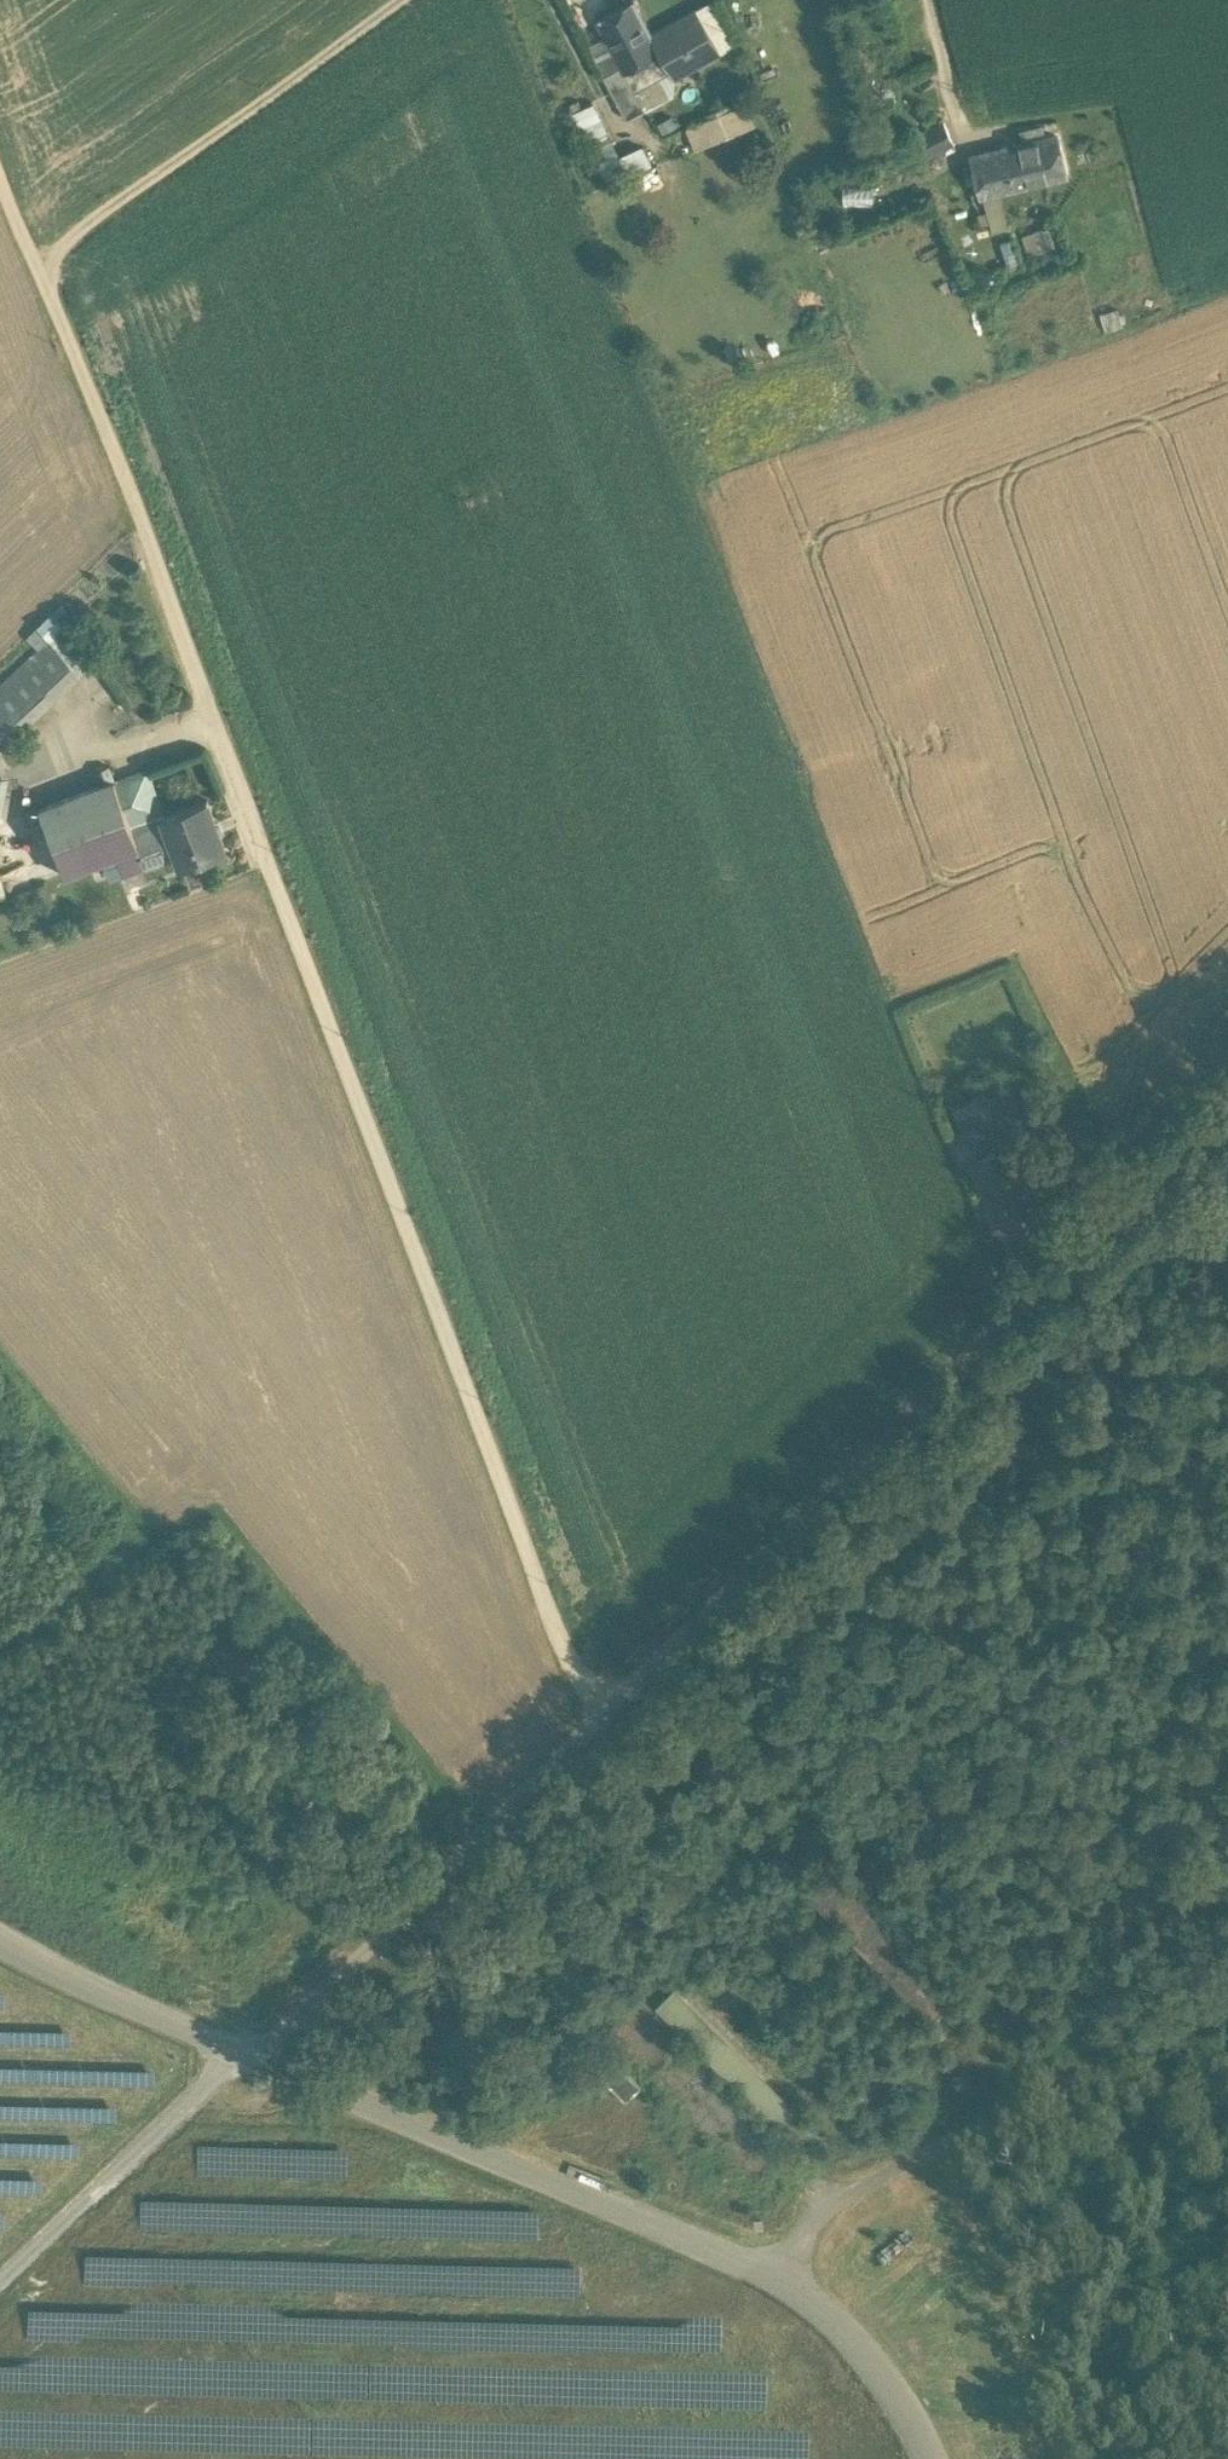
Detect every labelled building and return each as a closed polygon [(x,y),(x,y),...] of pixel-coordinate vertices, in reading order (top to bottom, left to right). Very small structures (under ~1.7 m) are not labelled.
[(652,31),(635,0),(631,0),(597,18),(625,71),(626,73),(636,90),(714,46),(718,53),(719,52),(695,8),(652,31)] [(626,73),(608,83),(626,117),(645,107),(636,90),(626,73)] [(599,98),(578,106),(603,172),(648,155),(644,143),(620,152),(599,98)] [(695,147),(757,122),(748,99),(686,124),(695,147)] [(955,142),(944,120),(917,134),(928,156),(955,142)] [(1057,134),(1029,141),(1038,179),(1066,172),(1057,134)] [(1029,141),(972,154),(981,192),(1038,179),(1029,141)] [(1049,225),(1035,229),(1041,248),(1055,243),(1049,225)] [(0,684),(0,744),(80,671),(51,638),(0,684)] [(136,834),(165,823),(161,815),(164,814),(148,769),(116,781),(136,834)] [(2,819),(9,771),(0,770),(0,819),(2,819)] [(115,778),(37,807),(60,872),(116,851),(124,872),(176,853),(165,823),(136,834),(116,781),(115,778)] [(164,814),(161,815),(165,823),(176,853),(180,865),(225,849),(206,798),(164,814)] [(677,1987),(658,2003),(812,2158),(828,2141),(677,1987)] [(601,2072),(625,2098),(639,2086),(614,2061),(601,2072)]
